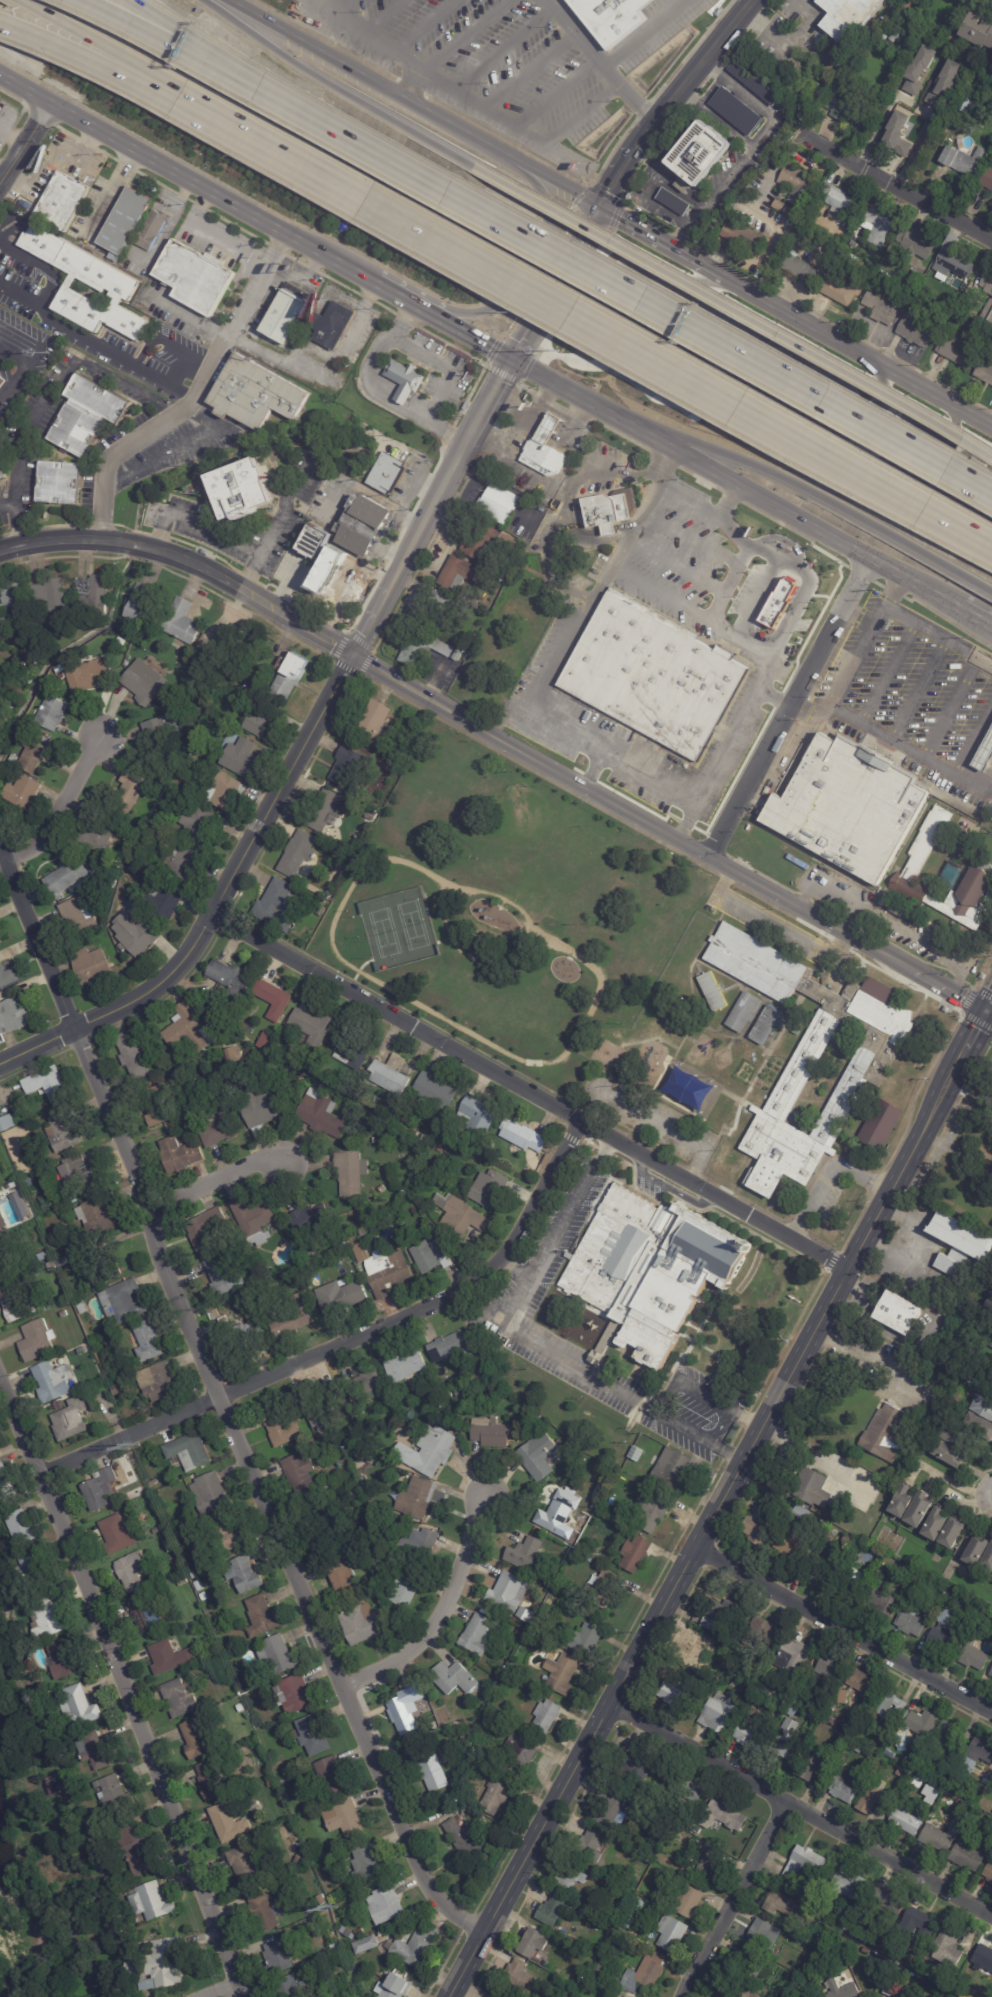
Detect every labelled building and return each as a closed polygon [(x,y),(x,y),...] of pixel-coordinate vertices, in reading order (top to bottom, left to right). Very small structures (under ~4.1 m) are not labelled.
[(612,53),(570,0),(659,0),(644,12),(651,21),(612,53)] [(816,1),(817,0),(887,0),(848,48),(820,25),(830,13),(816,1)] [(983,22),(991,27),(991,53),(984,48),(982,52),(955,36),(969,14),(980,20),(976,27),(979,28),(983,22)] [(902,48),(909,34),(917,38),(910,52),(902,48)] [(936,50),(921,43),(906,77),(907,78),(901,90),(916,97),(923,82),(922,82),(936,50)] [(963,65),(947,58),(927,103),(943,110),(963,65)] [(850,83),(846,90),(839,85),(844,79),(850,83)] [(749,136),(763,117),(721,86),(707,105),(749,136)] [(971,102),(976,104),(973,111),(967,109),(965,114),(956,110),(964,93),(973,97),(971,102)] [(867,108),(872,111),(862,130),(843,120),(841,124),(828,117),(831,111),(825,108),(831,97),(837,100),(841,94),(867,108)] [(728,141),(732,144),(698,187),(696,185),(692,190),(682,183),(686,177),(667,162),(700,118),(711,127),(712,126),(724,135),(723,137),(728,141)] [(903,132),(904,133),(905,132),(907,133),(906,134),(914,139),(905,153),(898,149),(896,151),(890,148),(892,145),(882,139),(891,125),(903,132)] [(991,152),(974,180),(950,166),(949,169),(937,161),(946,145),(958,152),(959,149),(972,157),(979,145),(991,152)] [(796,166),(794,169),(804,174),(802,177),(815,184),(799,215),(783,206),(791,189),(785,186),(784,188),(775,183),(786,161),(796,166)] [(985,166),(991,170),(991,193),(990,192),(975,185),(985,166)] [(67,233),(36,215),(61,170),(93,187),(67,233)] [(829,186),(844,195),(843,197),(855,203),(848,217),(839,212),(836,217),(828,212),(830,208),(822,204),(827,196),(819,192),(824,183),(829,186)] [(110,260),(109,259),(113,251),(100,243),(131,187),(153,200),(118,264),(110,260)] [(872,207),(890,218),(888,221),(894,225),(878,250),(864,241),(869,233),(859,227),(864,219),(857,215),(864,204),(870,207),(870,206),(872,207)] [(787,210),(790,211),(787,216),(781,212),(784,208),(787,210)] [(144,248),(136,244),(143,229),(145,229),(147,226),(146,225),(153,209),(162,213),(162,211),(173,216),(170,223),(166,221),(152,252),(144,248)] [(803,225),(802,225),(805,221),(812,225),(810,229),(803,225)] [(754,255),(753,257),(717,237),(724,225),(731,228),(734,223),(763,239),(754,255)] [(38,225),(141,283),(130,302),(124,299),(120,307),(150,323),(140,342),(104,322),(98,333),(54,308),(72,275),(19,245),(25,233),(29,235),(35,224),(38,225)] [(911,228),(917,232),(917,233),(927,238),(925,241),(933,246),(925,262),(913,256),(911,261),(899,255),(902,249),(898,247),(900,244),(892,241),(901,225),(908,228),(908,227),(911,228)] [(950,234),(958,238),(950,251),(967,260),(965,263),(973,267),(965,282),(949,273),(946,279),(931,271),(941,253),(939,252),(950,233),(950,234)] [(232,271),(236,273),(212,316),(175,296),(179,289),(170,284),(168,288),(162,284),(164,280),(155,275),(174,239),(205,256),(206,255),(226,266),(225,267),(232,271)] [(850,240),(858,244),(853,253),(845,249),(850,240)] [(843,251),(858,260),(853,269),(838,260),(843,251)] [(777,269),(784,254),(787,255),(789,253),(793,255),(792,258),(816,271),(809,285),(777,269)] [(990,275),(991,276),(991,299),(982,293),(983,290),(977,287),(985,272),(990,275)] [(854,295),(845,310),(815,292),(824,276),(855,294),(854,295)] [(925,278),(934,282),(930,291),(921,286),(925,278)] [(313,302),(289,345),(263,331),(273,313),(269,311),(285,282),(313,298),(311,301),(313,302)] [(879,323),(878,323),(877,324),(867,319),(872,311),(859,305),(867,288),(881,295),(879,297),(895,305),(892,310),(897,313),(889,328),(879,323)] [(955,297),(957,304),(951,306),(949,299),(955,297)] [(990,301),(991,299),(991,328),(983,324),(984,322),(978,319),(988,300),(990,301)] [(336,301),(357,313),(336,352),(314,339),(319,331),(311,327),(318,313),(327,318),(336,301)] [(955,315),(962,319),(958,325),(952,321),(955,315)] [(911,343),(894,334),(902,318),(911,323),(910,324),(933,336),(925,351),(921,349),(911,344),(911,343)] [(988,332),(990,337),(984,340),(981,335),(988,332)] [(949,362),(936,355),(945,337),(950,339),(953,334),(963,339),(960,345),(973,352),(964,370),(949,362)] [(312,393),(298,420),(275,408),(263,432),(231,415),(229,420),(218,414),(221,408),(210,403),(237,353),(312,393)] [(413,365),(417,367),(415,372),(425,378),(416,393),(414,392),(406,406),(395,400),(403,386),(385,375),(393,360),(409,369),(412,364),(413,365)] [(991,370),(991,371),(991,389),(971,377),(980,361),(988,366),(987,368),(991,370)] [(9,381),(0,392),(0,374),(9,381)] [(80,375),(103,387),(102,388),(110,393),(111,392),(134,404),(123,426),(109,419),(106,423),(107,424),(89,460),(51,440),(58,426),(61,427),(65,419),(63,418),(71,404),(72,404),(74,401),(68,398),(80,375)] [(567,455),(548,447),(561,418),(545,411),(522,463),(557,479),(567,455)] [(390,497),(369,485),(387,453),(407,464),(405,468),(408,470),(395,493),(393,491),(390,497)] [(267,469),(271,478),(269,479),(271,482),(269,482),(277,504),(262,510),(263,515),(243,522),(242,519),(229,523),(212,478),(260,459),(264,470),(267,469)] [(10,480),(0,484),(0,460),(1,460),(3,464),(10,480)] [(85,464),(82,505),(40,502),(43,461),(85,464)] [(500,522),(478,510),(494,481),(521,497),(505,525),(500,522)] [(633,518),(634,521),(615,524),(618,534),(605,537),(603,526),(590,529),(585,500),(609,495),(613,497),(612,496),(616,496),(615,492),(634,488),(638,508),(633,518)] [(364,496),(365,497),(366,494),(396,510),(371,558),(341,542),(345,534),(339,530),(343,522),(345,523),(353,508),(352,507),(358,494),(364,496)] [(336,535),(322,560),(302,549),(315,524),(336,535)] [(486,549),(480,560),(463,551),(470,537),(487,546),(486,549)] [(360,558),(347,580),(344,578),(343,581),(347,583),(341,594),(314,579),(334,543),(360,558)] [(477,579),(476,581),(469,578),(460,594),(440,583),(455,554),(482,569),(477,579)] [(787,572),(801,580),(776,626),(762,619),(787,572)] [(94,575),(112,576),(112,579),(116,579),(116,585),(111,585),(109,617),(83,615),(84,598),(92,598),(92,597),(78,596),(79,578),(93,579),(93,575),(94,575)] [(66,618),(43,620),(42,604),(50,604),(50,601),(35,603),(33,586),(47,584),(47,580),(65,578),(69,617),(66,618)] [(154,588),(155,589),(148,604),(166,612),(158,631),(126,616),(141,582),(154,588)] [(12,634),(0,638),(0,605),(5,604),(3,598),(5,597),(3,589),(20,583),(24,593),(21,594),(27,612),(15,616),(13,608),(9,609),(14,625),(13,626),(10,627),(12,634)] [(419,619),(436,589),(456,600),(452,606),(458,609),(455,616),(450,613),(440,631),(419,619)] [(702,641),(723,653),(727,646),(743,655),(739,661),(755,670),(704,763),(565,686),(616,593),(702,641)] [(193,602),(196,604),(189,616),(197,621),(195,624),(204,629),(195,646),(185,641),(182,647),(176,644),(179,638),(164,630),(181,596),(193,602)] [(478,619),(485,623),(475,640),(468,636),(478,619)] [(194,665),(202,652),(211,658),(236,620),(249,629),(217,680),(194,665)] [(452,657),(451,658),(430,647),(418,670),(401,661),(418,627),(440,639),(440,640),(456,648),(452,657)] [(204,649),(199,645),(208,631),(217,637),(208,651),(204,649)] [(121,636),(127,640),(124,646),(118,642),(121,636)] [(459,661),(453,658),(458,649),(464,653),(459,661)] [(301,685),(300,687),(298,686),(289,703),(271,693),(283,672),(277,668),(282,660),(288,663),(295,650),(312,660),(306,671),(308,672),(301,685)] [(111,680),(100,684),(101,686),(91,690),(92,693),(76,698),(66,667),(81,662),(82,665),(102,659),(102,656),(106,654),(114,679),(111,680)] [(18,655),(32,660),(29,667),(15,662),(18,655)] [(144,660),(169,680),(148,708),(137,699),(140,695),(122,682),(140,658),(144,660)] [(57,668),(64,665),(66,671),(59,674),(57,668)] [(52,673),(59,676),(56,682),(49,679),(52,673)] [(66,717),(61,726),(60,725),(56,732),(36,723),(43,709),(44,710),(46,705),(45,705),(50,694),(71,705),(65,715),(67,716),(66,717)] [(222,696),(228,700),(226,704),(219,700),(222,696)] [(277,711),(272,719),(282,724),(272,743),(245,729),(253,713),(248,711),(255,697),(278,709),(277,711)] [(376,698),(394,708),(388,720),(395,724),(390,732),(392,732),(384,745),(355,729),(362,716),(364,718),(375,697),(376,698)] [(176,718),(181,732),(149,742),(143,724),(175,713),(176,718)] [(967,763),(991,717),(991,746),(979,769),(967,763)] [(819,734),(835,744),(838,739),(859,752),(863,748),(877,757),(893,765),(892,770),(913,780),(911,787),(927,796),(876,887),(758,822),(772,794),(783,801),(819,734)] [(256,747),(252,754),(260,760),(248,780),(221,763),(233,743),(238,746),(244,736),(258,744),(256,747)] [(59,753),(52,766),(42,761),(35,776),(18,767),(28,748),(22,745),(26,739),(31,741),(33,739),(47,746),(48,743),(61,750),(59,753)] [(331,778),(341,759),(338,758),(346,744),(366,755),(348,788),(331,778)] [(16,751),(23,755),(17,765),(10,761),(16,751)] [(149,783),(142,796),(130,814),(113,804),(126,784),(121,781),(129,769),(150,782),(149,783)] [(248,787),(244,795),(238,791),(233,799),(237,801),(230,814),(205,798),(212,787),(213,787),(223,771),(248,787)] [(43,787),(31,809),(11,798),(24,774),(44,785),(43,787)] [(340,816),(335,813),(324,833),(304,822),(317,797),(320,799),(327,786),(351,799),(341,817),(340,816)] [(900,877),(912,855),(908,853),(921,831),(920,831),(930,811),(931,812),(935,805),(952,814),(913,885),(900,877)] [(230,822),(225,831),(214,825),(209,835),(216,839),(210,849),(183,834),(187,827),(180,823),(190,806),(197,810),(199,806),(219,817),(220,815),(230,821),(230,822)] [(370,811),(378,816),(376,820),(367,816),(370,811)] [(112,834),(114,836),(104,855),(79,843),(85,831),(93,835),(97,827),(112,834)] [(311,861),(308,859),(298,878),(280,869),(289,851),(288,850),(295,837),(297,838),(302,827),(319,837),(314,847),(319,850),(313,862),(311,861)] [(195,853),(203,857),(192,876),(194,877),(188,888),(161,874),(177,843),(195,853)] [(139,846),(144,848),(144,846),(149,848),(142,863),(133,859),(139,846)] [(55,895),(46,880),(72,864),(68,858),(78,851),(93,875),(62,894),(65,897),(59,901),(55,895)] [(797,857),(809,864),(806,871),(794,864),(797,857)] [(982,860),(991,866),(991,869),(988,875),(991,879),(991,887),(990,890),(991,891),(991,909),(979,932),(928,904),(924,902),(922,907),(889,887),(895,875),(944,904),(951,892),(936,884),(950,860),(965,869),(952,891),(954,892),(969,867),(978,867),(982,860)] [(258,905),(261,899),(264,901),(278,875),(297,885),(291,896),(299,901),(293,912),(285,907),(275,925),(254,913),(258,905)] [(185,896),(179,908),(180,908),(173,922),(143,905),(149,895),(145,893),(149,885),(153,887),(157,879),(186,894),(185,896)] [(327,892),(332,889),(335,895),(329,897),(327,892)] [(101,927),(77,938),(62,906),(81,897),(87,909),(91,907),(101,927)] [(891,904),(904,911),(900,918),(887,911),(891,904)] [(909,912),(917,916),(914,921),(906,917),(909,912)] [(133,920),(139,926),(148,918),(165,936),(139,960),(118,937),(121,935),(115,929),(118,926),(116,923),(127,913),(133,920)] [(723,921),(812,972),(808,978),(841,995),(849,981),(860,988),(869,976),(895,992),(889,1003),(901,1009),(912,1012),(909,1026),(899,1023),(894,1019),(887,1033),(894,1036),(890,1044),(900,1050),(879,1089),(863,1080),(826,1145),(808,1137),(868,1031),(844,1017),(784,1121),(760,1110),(819,1007),(794,992),(786,1006),(702,959),(723,921)] [(91,954),(104,949),(115,976),(84,989),(70,955),(88,947),(91,954)] [(221,960),(235,968),(237,965),(248,971),(247,973),(254,977),(240,1002),(227,995),(231,987),(208,974),(217,957),(221,960)] [(16,979),(0,986),(0,966),(2,970),(10,967),(16,979)] [(716,972),(722,984),(723,983),(726,989),(724,990),(732,1004),(718,1011),(701,977),(715,970),(716,972)] [(266,979),(294,995),(279,1023),(268,1017),(275,1004),(253,992),(261,977),(266,979)] [(748,992),(763,1001),(744,1034),(728,1025),(747,992),(748,992)] [(3,1037),(0,1031),(0,1006),(22,996),(32,1017),(35,1022),(3,1037)] [(177,1007),(187,999),(218,1040),(200,1053),(190,1041),(177,1050),(164,1032),(177,1022),(175,1018),(181,1014),(176,1008),(177,1007)] [(764,1044),(751,1038),(769,1004),(783,1012),(766,1045),(764,1044)] [(299,1007),(316,1017),(317,1015),(325,1019),(328,1014),(338,1019),(322,1049),(309,1041),(309,1040),(301,1036),(304,1031),(290,1023),(299,1007)] [(798,1025),(804,1029),(801,1036),(794,1033),(798,1025)] [(122,1056),(122,1055),(124,1054),(117,1036),(134,1029),(137,1035),(142,1033),(147,1044),(142,1047),(145,1055),(152,1052),(155,1058),(148,1060),(154,1074),(136,1082),(129,1065),(126,1066),(122,1056)] [(260,1042),(266,1030),(276,1034),(268,1050),(258,1045),(260,1042)] [(340,1031),(373,1050),(364,1067),(330,1048),(339,1031),(340,1031)] [(224,1050),(239,1046),(242,1060),(228,1064),(224,1050)] [(407,1063),(402,1071),(414,1078),(404,1096),(372,1079),(376,1072),(372,1070),(378,1058),(390,1065),(396,1052),(409,1059),(407,1063)] [(323,1056),(327,1059),(324,1064),(319,1062),(323,1056)] [(62,1074),(72,1096),(54,1104),(46,1086),(30,1094),(23,1081),(58,1064),(62,1074)] [(427,1071),(448,1082),(447,1084),(460,1091),(452,1108),(438,1101),(437,1102),(416,1091),(426,1070),(427,1071)] [(300,1073),(307,1075),(305,1082),(298,1080),(300,1073)] [(271,1081),(285,1116),(265,1124),(269,1133),(257,1138),(253,1129),(247,1115),(240,1117),(237,1109),(244,1107),(240,1095),(252,1091),(248,1082),(256,1079),(259,1086),(271,1081)] [(313,1129),(314,1125),(297,1117),(312,1087),(340,1101),(334,1113),(350,1122),(342,1139),(325,1130),(323,1134),(313,1129)] [(153,1127),(148,1115),(150,1115),(144,1099),(167,1090),(179,1123),(168,1127),(166,1122),(153,1127)] [(471,1095),(502,1111),(488,1138),(469,1129),(475,1118),(462,1111),(470,1095),(471,1095)] [(901,1108),(876,1098),(859,1142),(885,1151),(901,1108)] [(78,1122),(87,1141),(58,1153),(47,1128),(54,1125),(50,1117),(72,1107),(78,1122)] [(226,1142),(209,1148),(200,1128),(212,1123),(210,1117),(218,1114),(218,1112),(229,1107),(241,1135),(226,1142)] [(3,1131),(0,1124),(0,1119),(12,1114),(17,1125),(3,1131)] [(755,1116),(824,1154),(803,1187),(785,1176),(769,1199),(745,1187),(757,1161),(738,1150),(755,1116)] [(537,1130),(552,1138),(544,1153),(532,1146),(530,1150),(523,1146),(520,1151),(514,1148),(517,1143),(502,1135),(505,1129),(503,1128),(508,1117),(526,1127),(527,1125),(537,1130)] [(179,1139),(182,1147),(189,1145),(190,1148),(201,1144),(207,1159),(190,1166),(191,1169),(181,1173),(180,1171),(171,1174),(163,1151),(165,1151),(161,1141),(178,1135),(179,1139)] [(986,1154),(981,1166),(969,1161),(974,1149),(986,1154)] [(342,1179),(342,1168),(338,1168),(338,1152),(362,1151),(363,1160),(370,1160),(370,1175),(363,1175),(364,1197),(344,1197),(343,1181),(342,1181),(342,1179)] [(82,1154),(87,1166),(91,1164),(98,1179),(70,1192),(59,1167),(65,1164),(64,1160),(81,1153),(82,1154)] [(509,1181),(492,1210),(470,1197),(485,1172),(490,1175),(494,1168),(511,1178),(509,1181)] [(660,1211),(663,1213),(666,1209),(679,1216),(685,1205),(764,1250),(739,1295),(716,1282),(706,1300),(701,1297),(699,1301),(703,1303),(685,1334),(664,1322),(660,1331),(682,1343),(666,1373),(652,1366),(651,1368),(645,1365),(646,1363),(642,1361),(647,1352),(636,1345),(635,1346),(636,1347),(633,1352),(622,1346),(625,1341),(626,1342),(637,1322),(637,1321),(639,1319),(647,1324),(652,1316),(640,1310),(672,1252),(663,1247),(665,1242),(656,1237),(654,1241),(656,1242),(649,1253),(657,1257),(655,1259),(657,1261),(656,1263),(654,1261),(650,1268),(652,1269),(651,1271),(649,1270),(646,1276),(648,1278),(647,1279),(645,1278),(644,1281),(637,1277),(613,1319),(560,1290),(574,1265),(565,1260),(568,1255),(576,1260),(617,1187),(660,1211)] [(29,1210),(31,1215),(22,1219),(11,1195),(20,1191),(29,1210)] [(451,1193),(452,1192),(494,1221),(486,1233),(474,1225),(465,1238),(442,1223),(449,1212),(434,1202),(440,1192),(448,1197),(451,1193)] [(107,1195),(119,1223),(94,1233),(88,1218),(81,1221),(76,1209),(84,1206),(83,1204),(107,1194),(107,1195)] [(256,1204),(268,1198),(279,1219),(264,1226),(271,1240),(254,1248),(232,1202),(244,1196),(251,1211),(258,1208),(256,1204)] [(291,1214),(304,1208),(305,1211),(314,1206),(316,1208),(327,1202),(335,1219),(320,1227),(324,1235),(311,1241),(307,1233),(302,1236),(291,1214)] [(201,1256),(190,1234),(192,1234),(187,1224),(221,1206),(230,1222),(213,1231),(221,1246),(201,1256)] [(8,1227),(0,1230),(0,1208),(8,1227)] [(937,1210),(991,1240),(991,1249),(984,1263),(971,1256),(958,1280),(937,1269),(933,1267),(941,1253),(949,1258),(954,1248),(923,1231),(926,1226),(928,1228),(937,1210)] [(433,1237),(430,1231),(436,1228),(440,1234),(433,1237)] [(448,1253),(441,1257),(445,1264),(426,1275),(411,1249),(428,1240),(430,1243),(443,1236),(452,1251),(448,1253)] [(370,1250),(373,1257),(379,1254),(382,1256),(390,1253),(391,1255),(404,1250),(415,1277),(407,1280),(408,1283),(393,1290),(395,1295),(381,1301),(371,1278),(373,1277),(366,1261),(362,1263),(355,1246),(366,1241),(370,1250)] [(39,1254),(47,1251),(50,1258),(41,1261),(39,1254)] [(211,1273),(206,1261),(221,1254),(224,1260),(232,1257),(239,1272),(242,1271),(248,1284),(218,1298),(212,1284),(215,1283),(211,1273)] [(57,1260),(66,1256),(69,1263),(60,1267),(57,1260)] [(48,1263),(54,1261),(57,1268),(51,1271),(48,1263)] [(83,1270),(88,1268),(92,1278),(87,1280),(83,1270)] [(288,1273),(293,1271),(296,1277),(292,1279),(288,1273)] [(138,1278),(143,1290),(133,1294),(137,1303),(145,1299),(150,1312),(121,1325),(117,1315),(110,1318),(101,1294),(107,1291),(107,1290),(137,1277),(138,1278)] [(1,1302),(0,1299),(0,1286),(16,1280),(31,1315),(11,1324),(5,1310),(6,1310),(3,1301),(1,1302)] [(323,1297),(357,1283),(365,1301),(330,1316),(323,1297)] [(990,1290),(983,1311),(991,1314),(991,1291),(990,1290)] [(290,1334),(280,1338),(274,1323),(296,1313),(289,1298),(304,1292),(317,1322),(290,1334)] [(881,1324),(872,1319),(887,1292),(920,1311),(906,1338),(881,1324)] [(86,1306),(88,1312),(82,1314),(78,1303),(84,1301),(86,1306)] [(233,1329),(232,1324),(242,1319),(244,1324),(246,1323),(247,1326),(265,1317),(275,1337),(244,1351),(233,1329)] [(20,1343),(19,1342),(28,1339),(23,1327),(45,1318),(50,1331),(54,1329),(58,1338),(52,1341),(57,1351),(28,1363),(20,1343)] [(151,1321),(154,1328),(157,1327),(162,1339),(159,1340),(165,1354),(143,1363),(137,1350),(143,1347),(134,1326),(150,1319),(151,1321)] [(471,1351),(472,1352),(457,1358),(457,1359),(448,1363),(446,1359),(436,1364),(429,1345),(438,1341),(438,1340),(446,1336),(446,1338),(463,1331),(471,1351)] [(413,1376),(395,1383),(386,1361),(411,1351),(412,1354),(422,1350),(430,1369),(413,1376)] [(74,1392),(45,1405),(38,1390),(43,1388),(40,1381),(39,1381),(33,1368),(57,1357),(61,1368),(70,1364),(76,1377),(69,1380),(74,1392)] [(168,1361),(173,1376),(176,1375),(183,1391),(149,1405),(137,1374),(167,1361),(168,1361)] [(357,1386),(356,1383),(366,1379),(363,1374),(381,1366),(390,1387),(377,1393),(379,1397),(365,1403),(357,1386)] [(982,1385),(991,1367),(991,1391),(982,1385)] [(969,1375),(975,1378),(976,1377),(980,1379),(979,1381),(981,1381),(977,1387),(974,1386),(973,1387),(964,1382),(965,1382),(964,1381),(967,1375),(969,1376),(969,1375)] [(121,1388),(123,1393),(115,1396),(112,1388),(120,1384),(121,1388)] [(451,1386),(454,1395),(450,1397),(446,1388),(451,1386)] [(458,1390),(466,1386),(469,1393),(461,1397),(458,1390)] [(85,1397),(89,1408),(91,1407),(94,1415),(85,1419),(89,1430),(61,1442),(55,1426),(56,1425),(52,1415),(72,1407),(69,1400),(84,1394),(85,1397)] [(976,1396),(991,1404),(991,1424),(968,1411),(976,1396)] [(338,1412),(340,1416),(317,1428),(308,1411),(330,1399),(338,1412)] [(277,1449),(271,1434),(272,1433),(269,1426),(268,1426),(262,1414),(291,1401),(306,1436),(277,1449)] [(903,1415),(894,1431),(906,1438),(892,1463),(857,1444),(865,1430),(867,1431),(879,1407),(882,1409),(885,1402),(904,1413),(903,1415)] [(420,1409),(429,1406),(432,1412),(423,1416),(420,1409)] [(442,1411),(451,1415),(444,1426),(436,1422),(442,1411)] [(966,1411),(991,1425),(991,1436),(991,1435),(988,1442),(958,1425),(966,1411)] [(484,1446),(485,1442),(474,1441),(475,1418),(494,1419),(494,1423),(500,1423),(500,1425),(512,1426),(511,1447),(484,1446)] [(377,1424),(387,1420),(390,1426),(379,1430),(377,1424)] [(963,1433),(955,1447),(933,1435),(941,1421),(963,1433)] [(459,1437),(452,1450),(456,1452),(448,1466),(443,1463),(435,1478),(415,1466),(425,1449),(419,1446),(430,1426),(436,1430),(439,1425),(459,1437)] [(206,1442),(214,1462),(189,1473),(181,1456),(170,1461),(164,1447),(200,1431),(206,1442)] [(349,1438),(356,1436),(358,1441),(351,1444),(349,1438)] [(541,1483),(518,1454),(534,1441),(540,1449),(554,1438),(562,1449),(548,1460),(557,1471),(541,1483)] [(954,1458),(950,1466),(926,1453),(934,1438),(958,1450),(954,1458)] [(693,1461),(682,1481),(687,1483),(681,1493),(652,1477),(669,1445),(694,1459),(693,1461)] [(287,1475),(281,1461),(303,1453),(305,1458),(311,1456),(317,1471),(312,1473),(319,1492),(301,1500),(294,1482),(290,1483),(287,1475)] [(2,1504),(0,1500),(0,1457),(3,1463),(5,1463),(20,1495),(2,1504)] [(215,1466),(229,1459),(231,1464),(217,1470),(215,1466)] [(111,1503),(112,1505),(95,1512),(83,1486),(98,1479),(96,1474),(115,1466),(121,1480),(114,1483),(117,1490),(107,1494),(111,1503)] [(805,1467),(826,1478),(824,1481),(830,1484),(826,1493),(820,1489),(810,1507),(787,1494),(802,1466),(805,1467)] [(219,1471),(233,1507),(205,1519),(191,1486),(198,1483),(197,1480),(218,1471),(219,1471)] [(439,1485),(426,1521),(396,1510),(404,1490),(410,1493),(416,1476),(439,1484),(439,1485)] [(151,1482),(158,1478),(160,1482),(153,1486),(151,1482)] [(912,1484),(910,1488),(908,1487),(905,1494),(911,1497),(900,1518),(885,1510),(900,1483),(902,1484),(904,1480),(912,1484)] [(922,1491),(926,1493),(925,1495),(933,1499),(917,1528),(901,1519),(918,1489),(922,1491)] [(673,1504),(671,1507),(673,1509),(666,1522),(664,1521),(656,1535),(639,1526),(647,1512),(642,1510),(643,1508),(637,1505),(644,1494),(650,1497),(651,1496),(653,1497),(656,1492),(674,1502),(673,1504)] [(553,1507),(559,1496),(577,1506),(563,1535),(536,1522),(543,1509),(550,1513),(553,1507)] [(822,1499),(829,1502),(824,1511),(817,1507),(822,1499)] [(939,1504),(945,1507),(941,1514),(947,1518),(933,1541),(918,1533),(936,1502),(939,1504)] [(332,1512),(337,1523),(344,1520),(350,1535),(324,1546),(318,1531),(323,1529),(315,1510),(329,1504),(332,1512)] [(753,1506),(763,1512),(759,1518),(756,1517),(754,1521),(771,1530),(764,1543),(760,1541),(756,1547),(745,1541),(748,1537),(737,1531),(745,1515),(749,1517),(751,1514),(748,1512),(752,1505),(753,1506)] [(795,1505),(808,1513),(804,1521),(790,1514),(795,1505)] [(28,1515),(39,1539),(23,1546),(19,1537),(17,1538),(9,1520),(11,1519),(10,1516),(25,1509),(28,1515)] [(243,1521),(252,1542),(230,1552),(215,1519),(238,1509),(243,1521)] [(125,1521),(130,1533),(136,1530),(141,1543),(111,1556),(106,1545),(110,1543),(101,1522),(121,1513),(125,1521)] [(953,1517),(961,1521),(959,1524),(963,1527),(950,1552),(935,1544),(949,1519),(951,1520),(953,1517)] [(155,1532),(154,1529),(160,1526),(162,1531),(156,1534),(155,1532)] [(441,1537),(429,1565),(399,1551),(405,1537),(414,1541),(417,1534),(423,1537),(427,1527),(442,1534),(441,1537)] [(804,1551),(796,1563),(785,1555),(784,1557),(774,1551),(775,1550),(771,1547),(779,1533),(783,1535),(786,1531),(793,1535),(791,1539),(805,1548),(804,1551)] [(655,1545),(637,1576),(622,1567),(627,1557),(623,1554),(631,1540),(635,1543),(640,1534),(656,1543),(655,1545)] [(542,1551),(541,1553),(539,1561),(548,1561),(548,1572),(532,1572),(531,1573),(506,1560),(513,1547),(519,1550),(522,1543),(527,1545),(532,1535),(546,1542),(542,1551)] [(843,1535),(851,1540),(846,1547),(839,1542),(843,1535)] [(826,1536),(831,1545),(818,1551),(813,1543),(826,1536)] [(973,1537),(980,1540),(980,1539),(987,1543),(974,1567),(959,1559),(972,1536),(973,1537)] [(979,1563),(991,1540),(991,1570),(979,1563)] [(564,1555),(562,1554),(567,1546),(573,1549),(568,1557),(564,1555)] [(837,1584),(835,1583),(845,1565),(848,1566),(849,1564),(848,1564),(847,1555),(851,1554),(851,1546),(860,1546),(860,1555),(870,1554),(871,1562),(854,1563),(852,1569),(870,1578),(861,1594),(847,1586),(846,1589),(837,1584)] [(40,1553),(51,1579),(34,1586),(31,1579),(22,1583),(16,1570),(25,1566),(20,1554),(37,1547),(40,1553)] [(820,1571),(807,1565),(813,1550),(835,1559),(834,1561),(838,1562),(833,1576),(820,1571)] [(130,1595),(116,1563),(143,1551),(151,1568),(140,1573),(146,1587),(130,1595)] [(253,1565),(256,1573),(259,1572),(261,1577),(263,1576),(267,1584),(244,1595),(236,1578),(230,1581),(227,1573),(235,1569),(232,1562),(249,1554),(253,1562),(251,1562),(253,1565)] [(361,1566),(362,1566),(369,1583),(340,1596),(328,1566),(347,1558),(353,1570),(361,1566)] [(425,1583),(420,1593),(419,1592),(411,1610),(390,1599),(401,1575),(406,1577),(411,1567),(428,1576),(425,1583)] [(193,1573),(202,1569),(205,1575),(195,1579),(193,1573)] [(625,1581),(609,1609),(590,1599),(607,1569),(626,1580),(625,1581)] [(522,1606),(518,1615),(488,1600),(493,1589),(497,1591),(507,1570),(533,1583),(522,1606)] [(552,1570),(559,1574),(554,1584),(546,1580),(552,1570)] [(874,1606),(867,1601),(875,1587),(877,1588),(878,1584),(876,1575),(889,1571),(892,1581),(884,1583),(881,1591),(890,1596),(892,1593),(900,1598),(889,1618),(875,1610),(876,1607),(874,1606)] [(178,1581),(187,1576),(190,1582),(181,1587),(178,1581)] [(926,1583),(933,1587),(929,1594),(922,1591),(926,1583)] [(201,1595),(206,1593),(209,1600),(204,1602),(201,1595)] [(266,1594),(275,1617),(279,1615),(284,1626),(253,1639),(248,1629),(255,1626),(250,1612),(252,1612),(247,1601),(265,1593),(266,1594)] [(54,1597),(62,1616),(66,1614),(72,1629),(42,1641),(35,1624),(37,1623),(30,1607),(54,1597)] [(165,1611),(159,1613),(164,1623),(160,1625),(161,1629),(144,1636),(131,1604),(147,1597),(148,1599),(151,1597),(154,1604),(163,1601),(166,1610),(165,1611)] [(724,1600),(738,1608),(727,1629),(715,1622),(709,1632),(697,1625),(711,1600),(720,1605),(723,1600),(724,1600)] [(371,1602),(385,1634),(354,1647),(341,1614),(371,1601),(371,1602)] [(909,1634),(908,1633),(907,1635),(896,1630),(897,1627),(892,1624),(900,1609),(905,1612),(908,1605),(917,1609),(913,1617),(925,1623),(917,1638),(909,1634)] [(927,1646),(926,1646),(927,1644),(924,1642),(933,1628),(936,1630),(939,1625),(934,1617),(943,1612),(941,1609),(944,1608),(946,1611),(947,1610),(955,1625),(944,1632),(942,1628),(940,1631),(957,1642),(948,1656),(936,1648),(934,1651),(927,1646)] [(526,1619),(531,1609),(539,1614),(533,1624),(525,1620),(526,1619)] [(472,1626),(479,1612),(496,1622),(490,1633),(496,1636),(484,1658),(461,1645),(467,1634),(472,1626)] [(759,1618),(776,1627),(774,1632),(778,1635),(772,1645),(770,1644),(760,1662),(737,1650),(755,1616),(759,1618)] [(605,1634),(593,1655),(581,1648),(580,1650),(572,1645),(582,1629),(584,1630),(588,1622),(606,1633),(605,1634)] [(693,1629),(719,1643),(710,1660),(699,1654),(692,1669),(675,1660),(691,1628),(693,1629)] [(968,1668),(958,1663),(959,1661),(957,1660),(967,1641),(965,1635),(978,1631),(981,1638),(972,1641),(969,1647),(988,1658),(980,1673),(969,1667),(968,1668)] [(283,1634),(293,1655),(295,1654),(301,1667),(275,1678),(269,1664),(265,1666),(258,1650),(265,1646),(264,1642),(283,1634)] [(72,1639),(84,1672),(58,1682),(53,1667),(56,1666),(49,1646),(72,1638),(72,1639)] [(182,1652),(184,1652),(189,1664),(158,1678),(153,1666),(157,1664),(150,1648),(171,1639),(177,1654),(182,1652)] [(787,1641),(795,1645),(796,1642),(811,1650),(796,1677),(783,1669),(781,1672),(771,1666),(786,1640),(787,1641)] [(213,1649),(219,1647),(221,1654),(215,1656),(213,1649)] [(584,1661),(571,1685),(576,1687),(571,1698),(548,1686),(554,1674),(545,1669),(550,1658),(559,1663),(565,1651),(584,1661)] [(845,1666),(837,1681),(811,1667),(818,1653),(845,1666)] [(469,1693),(462,1686),(450,1696),(431,1675),(445,1662),(452,1669),(461,1661),(482,1684),(470,1694),(469,1693)] [(672,1705),(655,1696),(663,1681),(666,1683),(668,1680),(664,1678),(668,1671),(679,1677),(683,1668),(691,1672),(689,1675),(697,1679),(681,1710),(672,1705)] [(854,1669),(863,1674),(862,1676),(875,1683),(867,1697),(843,1684),(852,1668),(854,1669)] [(702,1671),(710,1675),(707,1680),(699,1676),(702,1671)] [(304,1674),(318,1706),(291,1718),(286,1705),(290,1703),(281,1683),(304,1673),(304,1674)] [(173,1706),(171,1700),(168,1701),(162,1687),(183,1678),(186,1685),(190,1683),(202,1710),(176,1721),(172,1709),(174,1708),(173,1706)] [(523,1683),(528,1687),(524,1693),(518,1689),(519,1688),(516,1687),(519,1682),(522,1684),(523,1683)] [(84,1686),(92,1707),(101,1704),(106,1718),(72,1731),(62,1703),(69,1700),(65,1690),(83,1683),(84,1686)] [(395,1724),(389,1711),(391,1710),(388,1704),(402,1697),(401,1693),(422,1683),(428,1697),(416,1703),(419,1710),(414,1713),(421,1730),(403,1738),(397,1724),(395,1724)] [(886,1691),(895,1696),(895,1698),(905,1704),(899,1715),(889,1710),(882,1721),(867,1713),(881,1688),(886,1691)] [(837,1691),(846,1692),(844,1705),(836,1704),(837,1691)] [(707,1730),(695,1723),(708,1698),(711,1700),(715,1693),(736,1703),(732,1709),(737,1712),(723,1738),(707,1730)] [(564,1709),(550,1736),(534,1727),(540,1717),(535,1715),(542,1702),(547,1704),(550,1699),(565,1707),(564,1709)] [(772,1754),(766,1751),(783,1720),(779,1718),(786,1705),(796,1711),(790,1721),(797,1725),(791,1736),(788,1734),(785,1740),(800,1748),(791,1765),(772,1754)] [(903,1711),(908,1714),(909,1711),(920,1717),(923,1711),(938,1718),(926,1740),(908,1730),(904,1737),(914,1736),(914,1745),(904,1746),(905,1751),(896,1752),(895,1747),(894,1747),(894,1733),(901,1734),(904,1728),(901,1726),(902,1724),(898,1722),(903,1711)] [(317,1715),(332,1750),(310,1760),(301,1738),(304,1737),(298,1723),(316,1714),(317,1715)] [(760,1747),(757,1752),(746,1746),(744,1750),(733,1744),(736,1740),(730,1737),(738,1722),(740,1723),(744,1716),(769,1730),(760,1747)] [(190,1744),(182,1725),(201,1717),(204,1726),(211,1723),(222,1751),(193,1763),(187,1748),(191,1746),(190,1744)] [(449,1720),(461,1719),(462,1726),(449,1727),(449,1720)] [(946,1723),(956,1728),(953,1734),(965,1740),(958,1754),(945,1747),(940,1756),(926,1748),(936,1729),(935,1728),(937,1726),(938,1726),(941,1720),(946,1723)] [(99,1733),(102,1739),(104,1738),(108,1748),(111,1747),(118,1765),(98,1773),(93,1760),(86,1763),(78,1743),(86,1740),(85,1736),(99,1730),(99,1733)] [(541,1744),(538,1749),(541,1751),(533,1766),(530,1764),(523,1776),(506,1767),(514,1752),(507,1748),(516,1730),(541,1744)] [(464,1732),(472,1732),(472,1742),(464,1742),(464,1732)] [(983,1744),(991,1748),(991,1764),(991,1766),(978,1759),(969,1777),(956,1770),(973,1738),(983,1744)] [(852,1743),(863,1748),(859,1754),(849,1749),(852,1743)] [(441,1759),(453,1786),(433,1795),(417,1758),(436,1749),(441,1759)] [(626,1756),(626,1754),(636,1760),(640,1753),(654,1761),(647,1773),(650,1775),(645,1783),(625,1771),(621,1776),(625,1778),(619,1789),(610,1784),(618,1771),(619,1772),(622,1767),(620,1765),(626,1756)] [(810,1755),(820,1760),(823,1754),(831,1759),(823,1773),(815,1769),(807,1783),(794,1775),(806,1753),(810,1755)] [(443,1758),(442,1757),(449,1754),(453,1763),(446,1766),(443,1758)] [(340,1756),(345,1769),(343,1770),(347,1780),(344,1781),(349,1792),(332,1800),(317,1765),(339,1755),(340,1756)] [(203,1789),(201,1785),(202,1784),(200,1778),(202,1778),(197,1767),(220,1758),(234,1794),(209,1804),(203,1789)] [(897,1767),(907,1773),(903,1780),(893,1775),(897,1767)] [(830,1797),(828,1796),(830,1791),(825,1788),(836,1769),(854,1779),(849,1787),(857,1792),(849,1807),(837,1800),(836,1800),(830,1797)] [(512,1783),(509,1789),(515,1792),(508,1806),(505,1804),(498,1818),(481,1809),(492,1789),(489,1788),(497,1773),(513,1782),(512,1783)] [(118,1774),(130,1803),(108,1812),(96,1783),(118,1774)] [(689,1784),(702,1791),(693,1807),(663,1790),(672,1774),(689,1784)] [(59,1784),(67,1780),(70,1786),(62,1790),(59,1784)] [(950,1784),(955,1787),(952,1793),(947,1790),(950,1784)] [(880,1793),(892,1800),(886,1811),(875,1804),(867,1818),(852,1809),(865,1786),(878,1794),(879,1792),(880,1793)] [(594,1811),(601,1815),(607,1804),(597,1799),(602,1789),(628,1804),(622,1815),(624,1815),(613,1835),(589,1822),(594,1811)] [(359,1808),(370,1834),(351,1842),(345,1829),(334,1833),(325,1813),(336,1808),(335,1805),(354,1797),(359,1808)] [(715,1801),(722,1806),(724,1803),(732,1808),(730,1810),(745,1818),(737,1832),(733,1830),(731,1833),(722,1828),(723,1825),(714,1820),(708,1831),(696,1824),(710,1799),(715,1801)] [(957,1799),(962,1802),(959,1807),(954,1804),(957,1799)] [(221,1837),(210,1810),(230,1802),(235,1815),(243,1812),(252,1834),(225,1845),(221,1837)] [(464,1813),(463,1814),(460,1807),(467,1804),(470,1810),(464,1813)] [(892,1829),(891,1828),(892,1825),(887,1823),(895,1806),(902,1810),(901,1812),(921,1822),(913,1837),(899,1830),(899,1832),(892,1829)] [(463,1816),(464,1819),(460,1822),(469,1837),(470,1836),(475,1845),(483,1840),(491,1854),(466,1870),(457,1856),(461,1853),(444,1825),(457,1817),(457,1818),(462,1815),(463,1816)] [(143,1822),(162,1867),(137,1878),(127,1853),(124,1854),(114,1830),(142,1818),(143,1822)] [(930,1847),(929,1847),(928,1849),(914,1841),(924,1823),(952,1838),(944,1854),(930,1847)] [(692,1826),(699,1830),(696,1836),(689,1831),(692,1826)] [(589,1830),(603,1838),(594,1852),(599,1856),(598,1857),(604,1861),(602,1865),(596,1861),(593,1866),(571,1852),(580,1836),(582,1837),(587,1828),(589,1830)] [(698,1839),(695,1845),(689,1842),(692,1836),(698,1839)] [(960,1867),(960,1866),(959,1867),(945,1860),(955,1841),(957,1842),(959,1839),(970,1844),(968,1848),(983,1856),(974,1874),(960,1867)] [(347,1840),(350,1845),(345,1848),(342,1843),(347,1840)] [(373,1843),(377,1853),(380,1852),(385,1865),(382,1867),(388,1882),(370,1889),(364,1872),(360,1874),(355,1862),(358,1860),(354,1850),(373,1843)] [(720,1861),(705,1886),(690,1876),(696,1866),(692,1863),(700,1852),(697,1850),(701,1843),(723,1856),(720,1861)] [(238,1874),(235,1867),(233,1868),(228,1853),(250,1844),(264,1878),(243,1887),(238,1874)] [(801,1849),(802,1849),(804,1847),(811,1852),(825,1861),(817,1874),(812,1871),(810,1874),(802,1868),(803,1867),(801,1866),(796,1874),(801,1877),(792,1893),(776,1882),(790,1860),(788,1858),(796,1846),(801,1849)] [(298,1856),(305,1859),(302,1865),(296,1863),(298,1856)] [(565,1857),(583,1868),(580,1874),(585,1877),(581,1885),(575,1882),(569,1894),(550,1884),(565,1857)] [(989,1859),(991,1861),(991,1886),(983,1881),(985,1878),(980,1875),(989,1859)] [(316,1864),(322,1860),(326,1867),(319,1870),(316,1864)] [(847,1862),(848,1863),(844,1874),(837,1871),(842,1860),(847,1862)] [(841,1876),(849,1881),(853,1876),(867,1884),(855,1905),(840,1896),(836,1903),(824,1897),(829,1890),(826,1888),(835,1873),(841,1876)] [(159,1882),(167,1903),(175,1900),(179,1911),(150,1922),(146,1913),(137,1916),(130,1898),(138,1895),(136,1889),(158,1881),(159,1882)] [(395,1885),(408,1915),(380,1927),(368,1900),(377,1896),(375,1893),(395,1884),(395,1885)] [(690,1890),(702,1896),(700,1900),(703,1901),(699,1910),(695,1909),(689,1922),(669,1912),(682,1886),(690,1890)] [(877,1888),(903,1903),(895,1917),(874,1905),(870,1912),(862,1907),(874,1886),(877,1888)] [(281,1926),(264,1933),(248,1896),(265,1889),(281,1926)] [(790,1919),(775,1911),(772,1917),(760,1910),(771,1890),(777,1893),(777,1892),(782,1894),(781,1896),(798,1905),(790,1919)] [(555,1893),(576,1905),(570,1916),(561,1911),(551,1930),(533,1921),(541,1906),(544,1908),(546,1904),(547,1904),(554,1893),(555,1893)] [(909,1908),(927,1918),(929,1915),(937,1919),(936,1922),(938,1923),(930,1938),(900,1921),(908,1907),(909,1908)] [(687,1928),(669,1957),(653,1947),(660,1935),(653,1931),(664,1914),(687,1928)] [(809,1914),(818,1918),(808,1938),(802,1934),(805,1928),(802,1927),(809,1914)] [(779,1931),(780,1932),(769,1952),(744,1939),(755,1919),(779,1931)] [(959,1934),(953,1945),(959,1948),(958,1951),(961,1953),(952,1971),(929,1959),(935,1947),(932,1946),(942,1925),(959,1934)] [(355,1941),(341,1932),(344,1927),(354,1933),(354,1934),(358,1936),(355,1941)] [(440,1931),(442,1932),(438,1940),(440,1941),(423,1971),(392,1954),(400,1939),(411,1946),(420,1930),(428,1935),(433,1927),(440,1931)] [(537,1931),(544,1935),(541,1940),(547,1943),(540,1954),(536,1952),(529,1962),(515,1953),(521,1943),(520,1942),(527,1930),(528,1931),(530,1927),(537,1931)] [(380,1940),(383,1947),(360,1956),(355,1945),(379,1935),(380,1940)] [(294,1946),(287,1949),(294,1968),(276,1975),(265,1946),(291,1936),(294,1946)] [(183,1938),(186,1952),(175,1954),(177,1966),(183,1965),(187,1985),(144,1992),(141,1975),(155,1973),(154,1969),(146,1970),(144,1957),(157,1955),(155,1942),(183,1938)] [(332,1946),(340,1943),(342,1950),(335,1953),(332,1946)] [(982,1947),(991,1952),(991,1975),(969,1962),(978,1945),(982,1947)] [(862,1948),(868,1951),(866,1956),(859,1952),(862,1948)] [(730,1963),(735,1955),(738,1956),(742,1949),(754,1955),(750,1963),(763,1970),(758,1979),(757,1978),(753,1985),(726,1971),(730,1963)] [(645,1953),(662,1962),(659,1967),(664,1969),(659,1979),(657,1978),(650,1992),(638,1985),(633,1996),(620,1990),(631,1969),(636,1971),(645,1953)] [(337,1956),(343,1954),(345,1960),(339,1962),(337,1956)] [(525,1964),(526,1964),(523,1972),(535,1978),(532,1983),(530,1982),(524,1993),(500,1981),(508,1964),(510,1965),(514,1958),(525,1964)] [(599,1963),(606,1967),(598,1981),(590,1977),(599,1963)] [(791,1972),(785,1969),(789,1963),(794,1966),(791,1972)] [(308,1980),(315,1996),(278,1996),(275,1990),(272,1984),(295,1974),(299,1984),(308,1980)] [(414,1987),(409,1996),(405,1995),(404,1996),(382,1996),(383,1996),(377,1992),(382,1982),(388,1986),(394,1974),(415,1985),(414,1987)] [(916,1989),(913,1996),(887,1996),(880,1994),(888,1976),(895,1979),(889,1992),(895,1994),(900,1982),(916,1989)] [(790,1977),(796,1980),(791,1988),(786,1985),(790,1977)] [(852,1984),(857,1996),(822,1996),(828,1994),(823,1982),(833,1977),(839,1990),(852,1984)] [(718,1986),(739,1996),(712,1996),(709,1995),(713,1988),(716,1990),(718,1986)]
